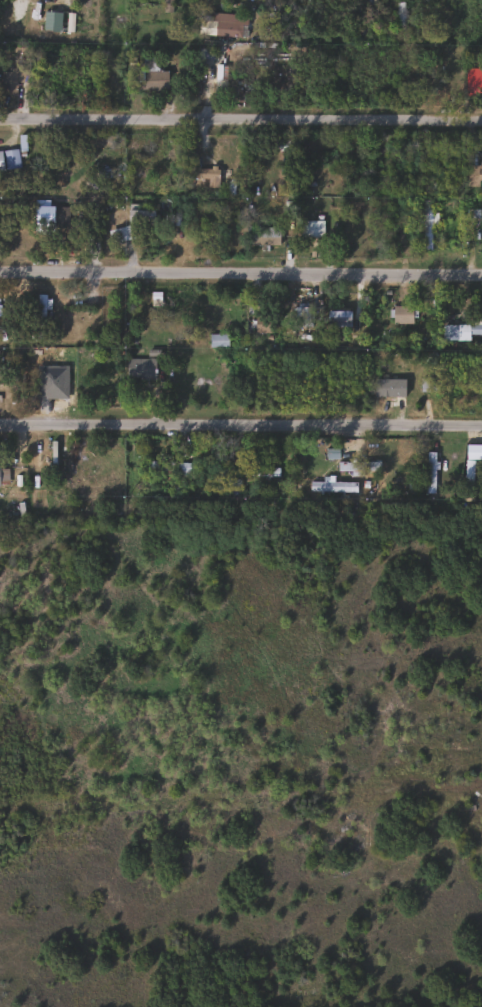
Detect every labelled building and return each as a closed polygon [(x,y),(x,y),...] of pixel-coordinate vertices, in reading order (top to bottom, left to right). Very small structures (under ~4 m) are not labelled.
[(198,38),(200,0),(217,0),(216,13),(247,15),(245,38),(218,36),(219,28),(207,27),(207,38),(198,38)] [(473,23),(473,0),(481,0),(481,23),(473,23)] [(404,30),(396,30),(396,3),(403,3),(404,30)] [(166,71),(166,92),(134,92),(134,72),(143,72),(143,59),(155,59),(155,71),(166,71)] [(465,68),(481,68),(481,95),(465,95),(465,68)] [(28,82),(15,82),(15,94),(1,94),(1,69),(28,69),(28,82)] [(466,165),(481,165),(481,183),(466,183),(466,165)] [(207,178),(191,178),(191,167),(218,167),(218,188),(207,188),(207,178)] [(421,250),(421,200),(431,200),(431,250),(421,250)] [(66,209),(66,221),(37,221),(37,209),(66,209)] [(135,230),(135,240),(109,240),(109,228),(128,227),(128,211),(152,210),(152,230),(135,230)] [(298,236),(298,220),(322,220),(322,236),(298,236)] [(245,244),(245,226),(278,226),(278,244),(245,244)] [(45,294),(45,341),(35,341),(35,294),(45,294)] [(413,324),(391,324),(391,305),(413,305),(413,324)] [(294,325),(294,306),(311,306),(311,325),(294,325)] [(254,333),(254,316),(270,316),(270,333),(254,333)] [(441,325),(481,324),(481,335),(470,335),(470,340),(441,340),(441,325)] [(226,346),(209,346),(209,334),(226,334),(226,346)] [(154,358),(154,379),(125,379),(125,358),(154,358)] [(382,393),(383,360),(390,360),(389,393),(382,393)] [(419,376),(437,376),(437,391),(419,391),(419,376)] [(29,470),(29,450),(64,450),(64,470),(29,470)] [(425,494),(425,452),(434,452),(434,494),(425,494)] [(473,461),(473,490),(464,490),(464,461),(473,461)] [(148,474),(148,462),(191,462),(191,474),(148,474)] [(379,462),(379,472),(352,472),(352,471),(338,471),(338,462),(379,462)] [(278,477),(245,477),(245,468),(278,468),(278,477)] [(239,496),(227,496),(227,480),(239,480),(239,496)]
